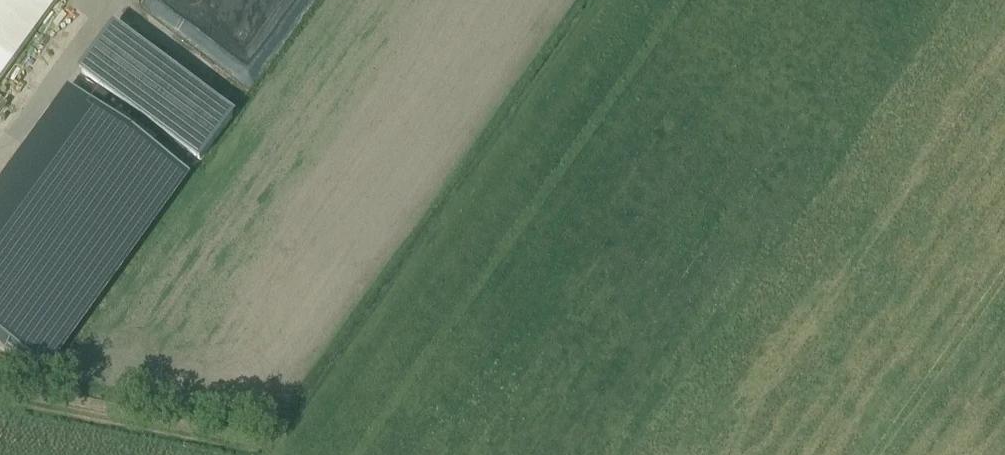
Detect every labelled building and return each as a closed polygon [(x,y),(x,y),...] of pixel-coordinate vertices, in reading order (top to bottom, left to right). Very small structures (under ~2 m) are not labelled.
[(58,0),(0,0),(0,80),(58,0)] [(102,22),(65,74),(190,163),(227,111),(102,22)] [(0,247),(0,337),(10,345),(44,369),(186,172),(153,148),(113,119),(99,109),(0,247)]
